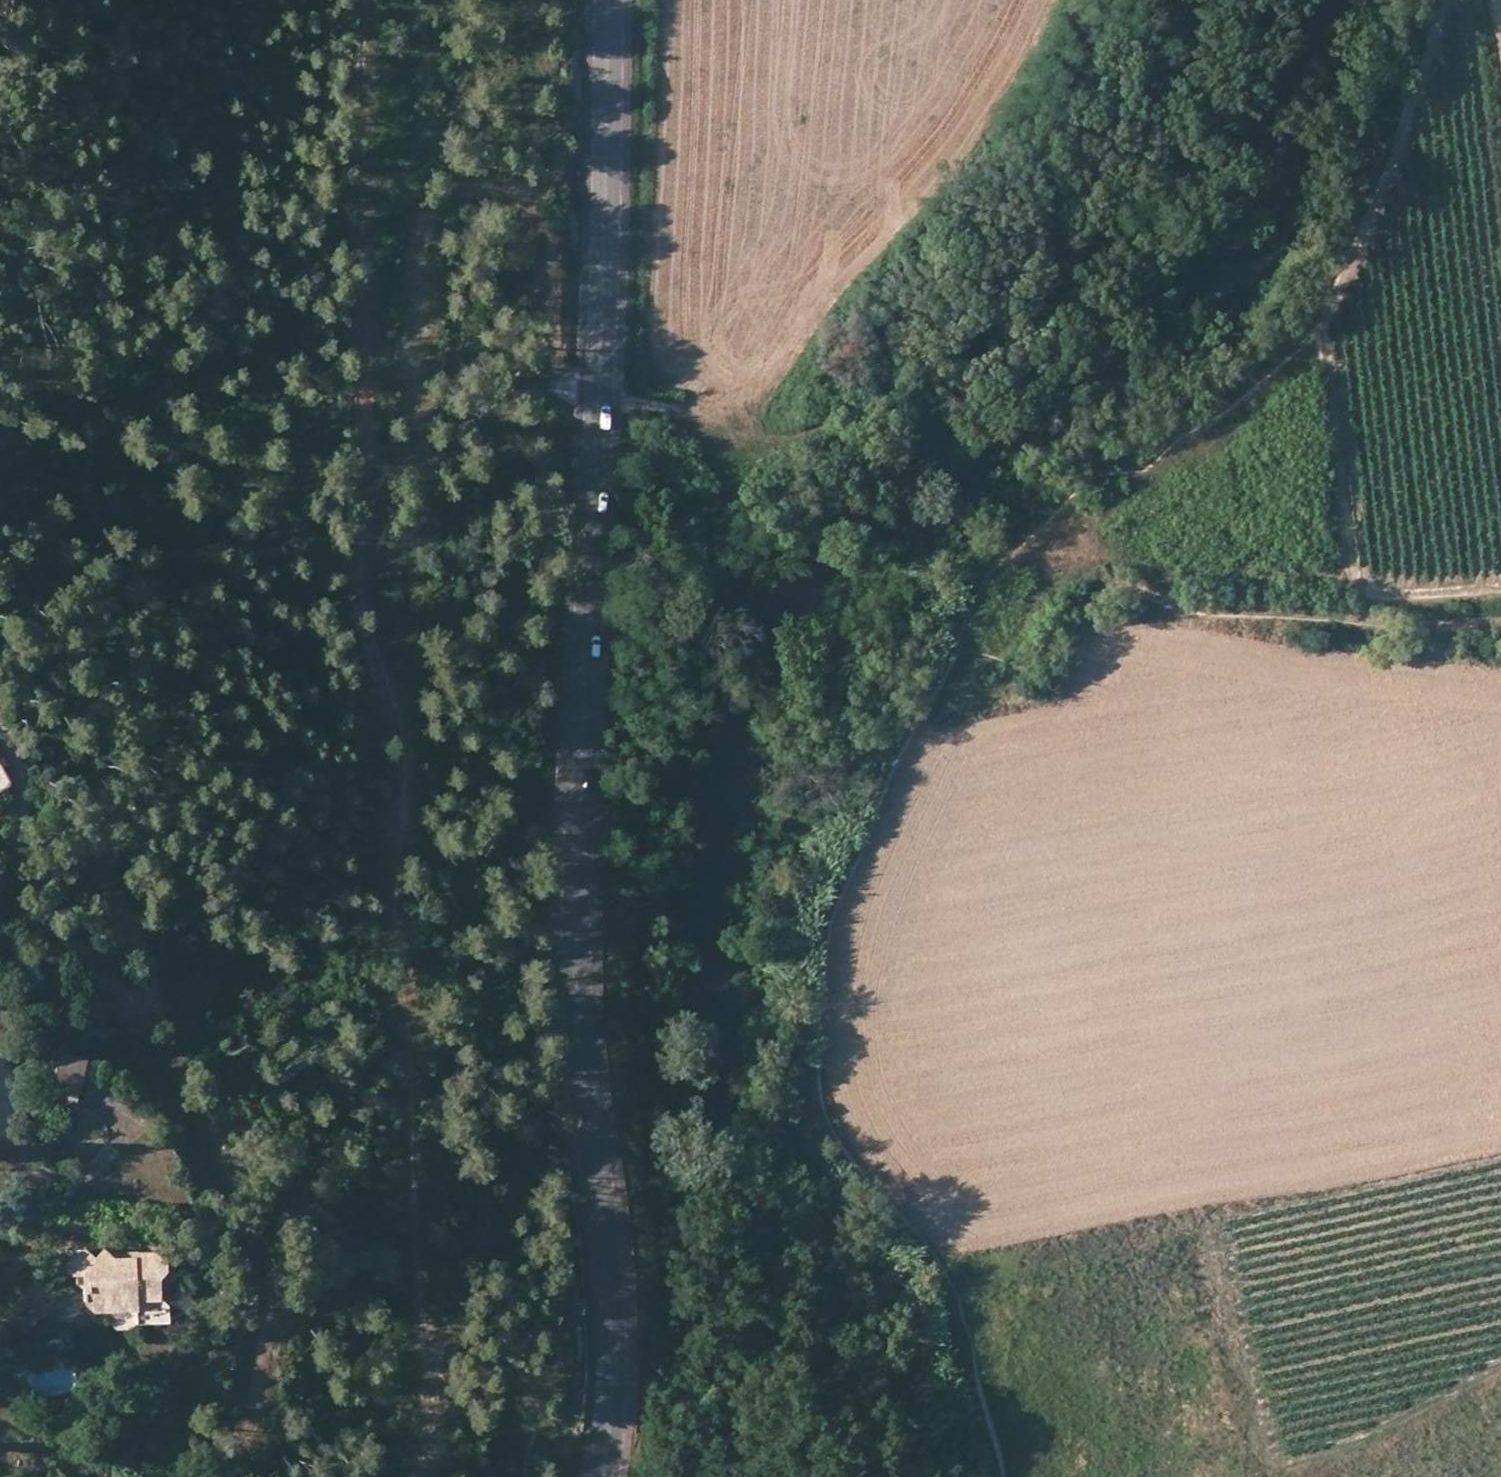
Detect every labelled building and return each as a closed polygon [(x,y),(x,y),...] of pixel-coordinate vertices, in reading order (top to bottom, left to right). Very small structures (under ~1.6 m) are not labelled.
[(81,1097),(89,1061),(60,1056),(52,1093),(58,1094),(79,1097),(81,1097)] [(76,1112),(79,1097),(58,1094),(56,1108),(76,1112)] [(167,1271),(167,1250),(140,1251),(136,1257),(113,1257),(102,1248),(94,1258),(85,1250),(63,1250),(63,1269),(70,1276),(76,1276),(88,1274),(89,1289),(83,1289),(84,1304),(115,1330),(133,1329),(136,1324),(169,1324),(169,1305),(161,1299),(160,1280),(167,1271)] [(185,1271),(167,1271),(160,1280),(161,1299),(169,1305),(185,1303),(185,1271)] [(77,1286),(83,1289),(89,1289),(88,1274),(76,1276),(77,1286)] [(34,1328),(59,1293),(48,1283),(27,1285),(3,1320),(26,1335),(34,1328)] [(16,1407),(13,1365),(0,1371),(0,1400),(16,1407)] [(146,1418),(141,1406),(124,1415),(130,1425),(146,1418)]
